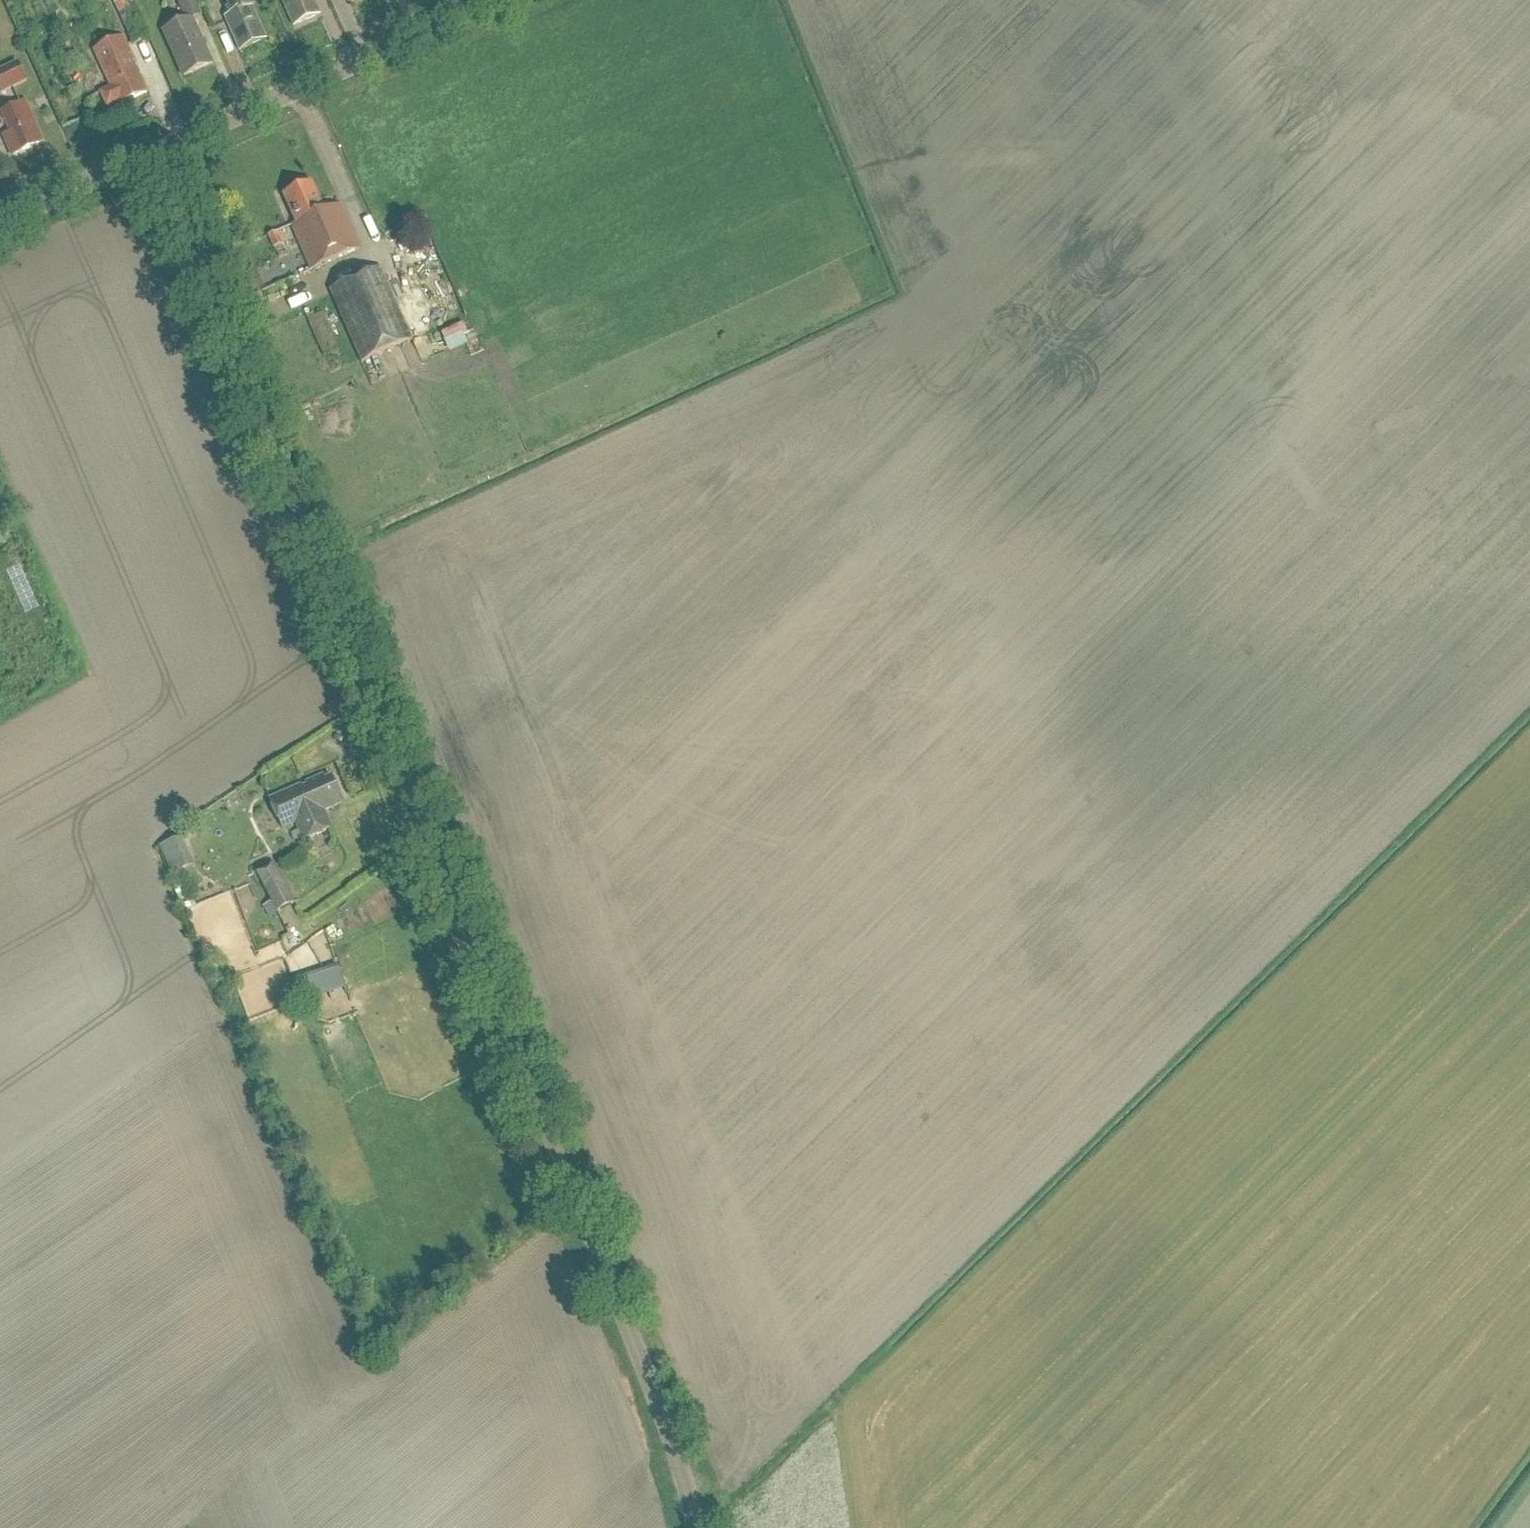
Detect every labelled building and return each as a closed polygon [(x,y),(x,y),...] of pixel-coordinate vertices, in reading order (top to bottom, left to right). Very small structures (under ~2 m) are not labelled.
[(185,76),(211,64),(191,20),(202,15),(195,0),(177,0),(186,22),(165,31),(185,76)] [(240,52),(265,40),(251,8),(257,5),(255,0),(226,0),(232,14),(224,17),(240,52)] [(295,27),(320,15),(314,0),(283,0),(295,27)] [(144,40),(132,10),(120,15),(132,45),(144,40)] [(103,92),(109,107),(120,102),(122,105),(149,93),(134,61),(137,60),(126,37),(103,48),(112,70),(107,72),(114,87),(103,92)] [(1,95),(28,80),(16,60),(0,69),(0,94),(1,95)] [(14,155),(41,144),(23,105),(0,115),(0,117),(9,137),(7,138),(14,155)] [(293,230),(312,275),(363,253),(343,207),(330,213),(318,186),(303,193),(299,192),(292,194),(293,197),(289,199),(301,226),(293,230)] [(266,237),(272,250),(282,245),(276,232),(266,237)] [(157,243),(162,254),(168,251),(163,240),(157,243)] [(333,297),(363,367),(411,347),(380,276),(333,297)] [(337,352),(323,319),(315,323),(311,314),(307,316),(325,357),(337,352)] [(297,823),(305,841),(332,829),(324,811),(343,802),(332,777),(326,780),(324,776),(270,800),(283,829),(297,823)] [(168,882),(183,878),(178,851),(162,855),(168,882)] [(254,873),(271,902),(261,907),(268,918),(296,902),(273,862),(254,873)] [(212,905),(202,910),(225,969),(236,964),(212,905)] [(296,961),(296,982),(307,982),(307,961),(296,961)] [(286,1009),(281,979),(272,980),(270,971),(265,972),(271,1011),(286,1009)] [(340,981),(308,985),(310,1001),(342,998),(340,981)]
